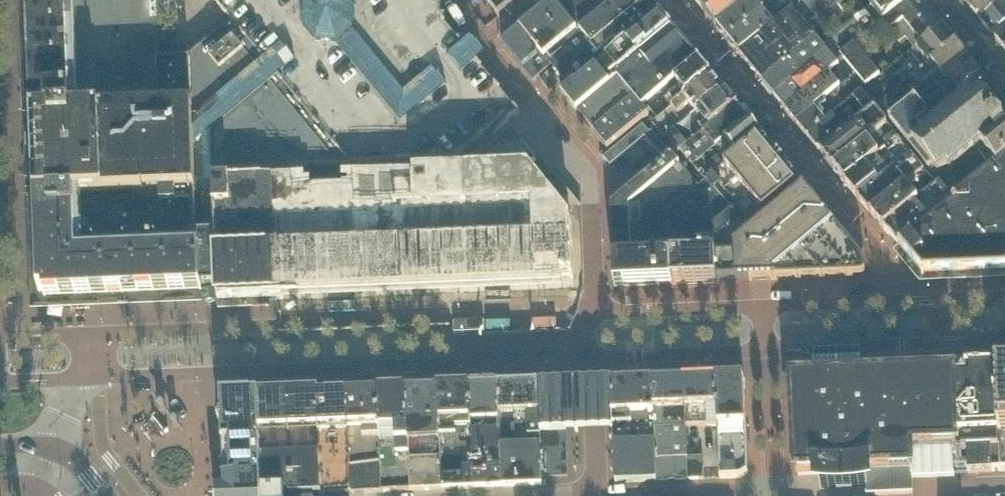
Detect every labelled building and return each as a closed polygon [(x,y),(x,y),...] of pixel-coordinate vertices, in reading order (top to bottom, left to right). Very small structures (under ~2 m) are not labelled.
[(173,0),(30,0),(42,296),(46,295),(47,300),(110,298),(110,293),(140,292),(141,296),(204,294),(199,182),(197,117),(194,55),(181,55),(180,9),(173,0)] [(225,12),(224,12),(229,18),(230,17),(265,59),(339,0),(215,0),(225,12)] [(500,17),(500,16),(514,4),(513,3),(517,0),(486,0),(500,17)] [(555,2),(580,32),(581,32),(619,0),(557,0),(555,2)] [(622,23),(650,1),(649,0),(619,0),(581,32),(591,43),(594,47),(622,23)] [(705,12),(719,0),(695,0),(705,12)] [(748,0),(719,0),(705,12),(716,26),(748,0)] [(716,26),(729,41),(767,9),(778,0),(748,0),(716,26)] [(787,0),(778,0),(767,9),(729,41),(740,55),(772,29),(779,22),(795,10),(787,0)] [(814,28),(842,5),(848,0),(794,0),(792,2),(797,8),(795,10),(811,30),(814,28)] [(839,59),(856,45),(885,22),(912,0),(884,0),(825,47),(829,52),(837,61),(839,59)] [(842,5),(848,12),(863,0),(848,0),(842,5)] [(944,26),(923,0),(912,0),(885,22),(902,43),(907,39),(915,49),(944,26)] [(1004,2),(1004,1),(1004,0),(975,0),(969,5),(982,20),(1004,2)] [(661,14),(650,1),(622,23),(594,47),(606,61),(608,59),(662,15),(661,14)] [(1004,26),(1004,1),(1004,2),(982,20),(994,35),(1004,26)] [(581,32),(580,32),(555,2),(538,15),(570,53),(553,67),(557,72),(558,73),(565,82),(566,81),(570,78),(574,84),(577,87),(591,75),(605,64),(606,63),(605,62),(606,61),(594,47),(591,43),(581,32)] [(764,84),(812,44),(819,39),(811,30),(795,10),(779,22),(772,29),(740,55),(764,84)] [(553,67),(570,53),(538,15),(522,29),(543,54),(553,67)] [(617,75),(619,73),(673,29),(674,28),(662,15),(608,59),(606,61),(617,75)] [(931,63),(957,42),(944,26),(915,49),(889,71),(895,79),(925,55),(931,63)] [(994,35),(1004,49),(1004,26),(994,35)] [(553,67),(543,54),(522,29),(507,41),(505,43),(504,43),(503,44),(535,82),(553,67)] [(647,106),(700,61),(687,46),(685,43),(673,29),(619,73),(617,75),(620,79),(621,80),(629,90),(631,93),(636,99),(644,108),(647,106)] [(829,52),(825,47),(819,39),(812,44),(764,84),(775,97),(829,52)] [(957,43),(958,42),(957,41),(957,42),(931,63),(914,76),(921,84),(939,70),(945,77),(970,57),(970,56),(969,57),(957,43)] [(881,77),(861,51),(856,45),(839,59),(837,61),(841,66),(849,77),(855,72),(868,88),(875,82),(881,77)] [(841,66),(837,61),(829,52),(775,97),(787,111),(841,66)] [(891,122),(935,176),(948,165),(952,171),(954,169),(952,167),(976,148),(975,147),(1004,122),(1004,118),(1002,115),(1004,113),(1002,111),(1000,112),(999,112),(993,105),(994,104),(993,103),(992,103),(985,95),(987,94),(985,91),(984,93),(979,86),(988,79),(970,58),(970,57),(945,77),(935,85),(938,89),(941,86),(944,90),(954,82),(962,91),(933,115),(928,115),(917,101),(906,110),(891,122)] [(579,114),(617,82),(620,79),(617,75),(606,61),(605,62),(606,63),(605,64),(591,75),(577,87),(574,84),(563,93),(579,114)] [(660,121),(713,77),(700,61),(647,106),(653,113),(660,121)] [(798,125),(829,99),(834,94),(839,91),(852,80),(849,77),(841,66),(787,111),(798,125)] [(550,91),(561,81),(553,71),(541,80),(550,91)] [(690,122),(725,92),(713,77),(660,121),(655,125),(668,141),(670,138),(677,132),(690,122)] [(629,90),(621,80),(620,79),(617,82),(579,114),(595,133),(636,99),(631,93),(629,90)] [(809,138),(838,115),(842,111),(863,93),(852,80),(839,91),(834,94),(829,99),(798,125),(809,138)] [(868,88),(865,90),(867,92),(878,106),(888,98),(875,82),(868,88)] [(680,156),(682,154),(683,153),(738,107),(725,92),(690,122),(677,132),(670,138),(677,147),(674,149),(680,156)] [(820,152),(846,131),(875,107),(863,93),(842,111),(838,115),(809,138),(820,152)] [(888,98),(878,106),(891,122),(906,110),(893,94),(888,98)] [(510,120),(522,111),(511,98),(500,108),(510,120)] [(650,115),(644,108),(636,99),(595,133),(609,149),(650,115)] [(751,122),(750,122),(738,107),(683,153),(682,154),(695,168),(713,153),(751,122)] [(835,170),(864,145),(889,125),(876,110),(823,155),(835,170)] [(707,183),(762,136),(757,129),(751,122),(713,153),(695,168),(707,183)] [(976,148),(982,143),(987,149),(980,155),(992,169),(1004,158),(1004,122),(975,147),(976,148)] [(644,125),(636,132),(643,140),(646,137),(651,133),(644,125)] [(636,132),(629,139),(635,147),(643,140),(636,132)] [(651,133),(646,137),(654,147),(661,141),(653,132),(651,133)] [(846,183),(847,184),(900,140),(894,132),(869,152),(864,145),(835,170),(836,171),(836,170),(847,183),(846,183)] [(803,184),(762,136),(707,183),(732,213),(717,226),(717,251),(803,184)] [(629,139),(621,145),(627,153),(635,147),(629,139)] [(865,169),(847,184),(848,185),(853,188),(857,193),(859,198),(860,199),(860,200),(889,175),(897,169),(913,156),(900,140),(865,169)] [(661,141),(654,147),(662,157),(669,151),(661,141)] [(621,145),(613,152),(620,160),(627,153),(621,145)] [(613,152),(605,158),(612,166),(620,160),(613,152)] [(873,215),(925,171),(913,156),(889,175),(860,200),(873,215)] [(700,189),(683,169),(673,157),(659,169),(632,191),(613,207),(616,287),(658,285),(658,284),(658,280),(672,279),(672,284),(673,284),(671,215),(700,189)] [(992,169),(955,198),(957,200),(940,215),(903,247),(914,260),(942,272),(991,270),(988,200),(1004,199),(1004,158),(992,169)] [(277,179),(282,299),(576,288),(573,221),(530,170),(277,179)] [(925,171),(873,215),(886,230),(925,198),(938,187),(925,171)] [(221,293),(222,301),(282,299),(277,179),(217,182),(221,293)] [(199,182),(204,294),(221,293),(217,182),(199,182)] [(717,226),(732,213),(707,183),(700,189),(671,215),(673,284),(717,282),(717,283),(718,283),(718,280),(718,279),(718,276),(717,251),(717,226)] [(818,204),(803,184),(717,251),(718,276),(718,279),(718,280),(718,283),(736,282),(749,282),(760,281),(851,278),(853,277),(854,277),(855,277),(856,277),(857,276),(858,276),(860,275),(861,274),(862,273),(863,273),(863,272),(864,271),(864,270),(865,269),(865,267),(865,266),(865,264),(865,262),(863,257),(862,257),(860,254),(831,219),(826,214),(821,207),(822,207),(820,206),(818,204)] [(903,247),(940,215),(925,198),(886,230),(900,247),(901,247),(902,248),(903,247)] [(988,200),(991,270),(1004,270),(1004,199),(988,200)] [(816,383),(795,384),(799,475),(823,474),(823,488),(867,487),(868,495),(914,493),(913,465),(954,464),(954,451),(958,451),(958,449),(955,379),(955,377),(867,381),(865,356),(815,358),(816,383)] [(960,379),(955,379),(958,449),(969,448),(970,472),(994,471),(993,448),(1000,448),(998,368),(964,369),(964,371),(959,371),(960,379)] [(720,426),(718,379),(718,378),(685,380),(687,427),(720,426)] [(749,473),(747,422),(745,378),(718,379),(720,426),(721,478),(743,477),(749,473)] [(658,481),(689,480),(689,468),(688,457),(687,427),(685,380),(654,381),(658,481)] [(617,482),(658,481),(654,381),(653,381),(653,383),(649,383),(648,382),(626,382),(623,385),(614,385),(614,382),(613,383),(615,431),(617,468),(617,482)] [(598,431),(615,431),(613,383),(596,383),(552,385),(551,387),(543,388),(543,386),(541,386),(544,478),(569,476),(567,432),(598,431)] [(544,486),(544,478),(541,386),(539,386),(539,387),(501,388),(504,487),(544,486)] [(444,489),(476,488),(472,388),(439,390),(444,489)] [(476,488),(504,487),(501,388),(472,388),(476,488)] [(412,491),(444,489),(439,390),(408,391),(412,491)] [(383,493),(412,491),(408,391),(407,391),(407,392),(381,393),(381,392),(379,392),(383,493)] [(383,493),(379,392),(378,392),(378,393),(355,394),(354,393),(353,393),(353,394),(350,394),(353,494),(383,493)] [(350,394),(350,393),(324,394),(324,395),(320,395),(320,394),(319,394),(322,472),(324,495),(353,494),(350,394)] [(293,475),(322,472),(319,394),(319,395),(319,396),(295,397),(295,395),(294,396),(294,397),(290,397),(290,396),(293,475)] [(294,491),(293,475),(290,396),(264,397),(264,398),(261,398),(261,397),(260,397),(263,480),(263,492),(286,491),(286,492),(294,491)] [(236,480),(263,480),(260,397),(224,398),(226,493),(236,492),(236,480)] [(689,468),(705,468),(704,456),(688,457),(689,468)] [(689,480),(705,479),(705,468),(689,468),(689,480)] [(286,492),(286,491),(263,492),(263,480),(236,480),(236,492),(226,493),(218,493),(218,495),(287,495),(286,492)]
